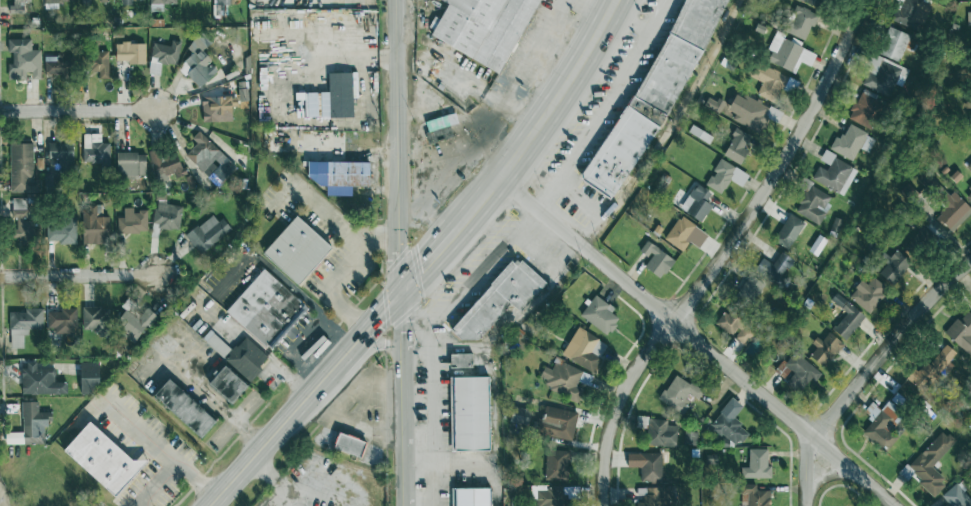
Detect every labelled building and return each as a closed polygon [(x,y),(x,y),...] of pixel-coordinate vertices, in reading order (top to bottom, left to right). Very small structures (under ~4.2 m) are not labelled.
[(11,5),(6,6),(6,14),(22,13),(21,2),(27,2),(27,0),(11,0),(11,5)] [(537,0),(438,0),(444,3),(426,37),(500,74),(537,0)] [(917,0),(896,0),(888,20),(918,30),(928,4),(917,0)] [(782,32),(804,40),(814,12),(792,4),(782,32)] [(907,34),(885,26),(876,54),(898,62),(907,34)] [(213,71),(206,63),(208,61),(199,50),(208,41),(199,31),(183,46),(189,53),(181,60),(188,68),(183,73),(195,87),(213,71)] [(765,60),(792,73),(798,61),(808,66),(814,53),(772,34),(765,49),(769,51),(765,60)] [(5,53),(10,53),(10,64),(6,63),(6,79),(26,79),(27,40),(6,39),(5,53)] [(174,64),(179,42),(169,40),(167,46),(150,42),(147,59),(174,64)] [(113,43),(113,61),(141,62),(141,44),(113,43)] [(106,52),(84,52),(84,72),(96,71),(97,78),(106,78),(106,52)] [(907,69),(870,55),(858,85),(888,96),(892,84),(900,87),(907,69)] [(43,56),(42,74),(63,74),(63,57),(43,56)] [(771,102),(783,75),(754,62),(747,76),(760,82),(754,94),(771,102)] [(325,117),(350,117),(349,72),(325,72),(325,117)] [(730,120),(755,133),(768,108),(734,91),(724,109),(733,114),(730,120)] [(868,129),(879,102),(857,92),(845,119),(868,129)] [(721,103),(706,95),(701,105),(716,114),(721,103)] [(198,97),(199,122),(228,121),(228,106),(234,106),(233,96),(198,97)] [(455,122),(451,112),(421,121),(425,131),(455,122)] [(851,160),(857,148),(866,152),(874,137),(846,124),(840,138),(834,135),(827,149),(851,160)] [(750,137),(734,128),(720,155),(737,163),(750,137)] [(204,176),(208,171),(220,182),(234,167),(195,130),(188,138),(194,143),(182,155),(204,176)] [(108,143),(99,143),(100,134),(81,134),(80,164),(108,164),(108,143)] [(31,143),(7,143),(8,193),(35,192),(35,181),(31,181),(31,143)] [(46,161),(70,162),(71,143),(46,143),(46,161)] [(172,177),(180,175),(174,151),(158,156),(155,148),(145,151),(152,177),(171,172),(172,177)] [(842,196),(856,169),(822,151),(816,162),(817,163),(809,179),(842,196)] [(114,153),(114,175),(143,175),(143,152),(114,153)] [(727,180),(740,187),(746,175),(718,158),(703,185),(719,194),(727,180)] [(367,162),(304,161),(303,183),(322,183),(322,196),(348,196),(348,186),(366,186),(367,162)] [(816,225),(822,214),(819,212),(829,194),(800,179),(795,187),(802,191),(791,211),(816,225)] [(708,192),(693,183),(677,209),(698,222),(709,205),(703,201),(708,192)] [(949,232),(970,210),(950,191),(947,194),(937,185),(929,193),(944,206),(933,217),(949,232)] [(10,219),(14,219),(14,230),(9,230),(9,240),(32,240),(32,213),(26,213),(26,198),(10,198),(10,219)] [(151,226),(177,228),(179,204),(152,202),(151,226)] [(80,207),(80,244),(106,244),(106,217),(93,217),(94,207),(80,207)] [(115,232),(144,233),(144,211),(130,211),(130,208),(121,208),(121,217),(115,217),(115,232)] [(771,240),(786,249),(802,223),(787,213),(771,240)] [(198,254),(228,229),(219,217),(215,221),(209,214),(183,235),(198,254)] [(258,252),(294,285),(328,247),(292,215),(258,252)] [(694,226),(678,215),(661,239),(678,250),(694,226)] [(44,241),(57,241),(57,245),(74,244),(73,219),(44,220),(44,241)] [(805,251),(814,256),(825,240),(816,234),(805,251)] [(658,279),(672,259),(644,241),(637,252),(647,258),(641,267),(658,279)] [(885,260),(886,261),(876,274),(891,285),(908,260),(893,250),(885,260)] [(760,257),(752,269),(774,283),(791,259),(779,251),(771,265),(760,257)] [(222,312),(267,350),(304,306),(259,268),(222,312)] [(733,295),(753,302),(761,282),(741,275),(733,295)] [(846,296),(866,312),(885,289),(871,277),(865,284),(860,280),(846,296)] [(844,312),(830,330),(843,340),(862,315),(833,293),(827,300),(844,312)] [(616,319),(608,312),(611,309),(593,294),(577,314),(603,335),(616,319)] [(80,330),(105,330),(105,307),(80,307),(80,330)] [(153,316),(144,307),(133,319),(123,310),(111,323),(130,341),(153,316)] [(41,308),(22,309),(22,312),(6,312),(7,348),(24,348),(23,329),(41,329),(41,308)] [(45,328),(52,328),(52,333),(75,333),(75,308),(58,309),(58,312),(45,312),(45,328)] [(713,323),(730,337),(742,346),(753,332),(724,309),(713,323)] [(970,359),(970,320),(961,312),(942,333),(970,359)] [(605,342),(573,327),(560,357),(592,371),(605,342)] [(816,338),(805,355),(823,368),(840,342),(826,332),(820,341),(816,338)] [(221,359),(245,380),(265,358),(242,337),(221,359)] [(928,376),(929,374),(939,383),(953,367),(947,362),(954,354),(944,345),(921,370),(928,376)] [(784,379),(800,390),(808,378),(813,382),(820,372),(790,352),(784,361),(780,359),(773,370),(785,378),(784,379)] [(446,368),(469,368),(469,354),(446,353),(446,368)] [(591,373),(552,360),(549,369),(541,366),(537,377),(543,380),(540,388),(576,401),(580,389),(574,387),(575,382),(587,386),(591,373)] [(64,395),(64,383),(51,382),(52,368),(34,368),(34,363),(20,362),(19,394),(64,395)] [(76,392),(94,393),(95,363),(77,362),(76,392)] [(226,404),(242,387),(220,365),(204,382),(226,404)] [(656,401),(681,414),(690,398),(695,400),(700,391),(671,374),(656,401)] [(484,376),(447,377),(448,450),(486,450),(484,376)] [(195,439),(210,423),(164,379),(148,395),(195,439)] [(746,431),(730,418),(740,406),(729,397),(707,425),(734,447),(746,431)] [(20,432),(2,433),(3,445),(42,444),(42,421),(49,421),(48,412),(35,413),(35,402),(19,402),(20,432)] [(889,430),(900,417),(884,403),(878,409),(870,402),(861,412),(870,420),(860,432),(882,452),(896,436),(889,430)] [(575,414),(545,405),(537,432),(568,440),(575,414)] [(665,419),(645,418),(644,446),(674,447),(675,425),(664,425),(665,419)] [(86,420),(58,449),(109,497),(137,467),(86,420)] [(905,466),(919,480),(915,484),(929,498),(945,484),(929,468),(954,443),(941,430),(905,466)] [(362,442),(334,432),(328,448),(356,458),(362,442)] [(738,478),(768,478),(769,466),(765,466),(765,449),(746,448),(746,467),(739,467),(738,478)] [(565,450),(543,449),(542,480),(564,481),(565,450)] [(659,453),(624,452),(624,467),(638,467),(638,481),(658,482),(659,453)] [(767,490),(753,490),(753,483),(739,483),(739,504),(745,504),(745,505),(767,505),(767,490)] [(947,505),(970,505),(956,483),(939,494),(947,505)] [(634,505),(661,505),(662,488),(642,487),(642,503),(634,502),(634,505)] [(450,488),(450,505),(486,505),(486,488),(450,488)] [(534,505),(559,505),(559,488),(534,489),(534,505)]
